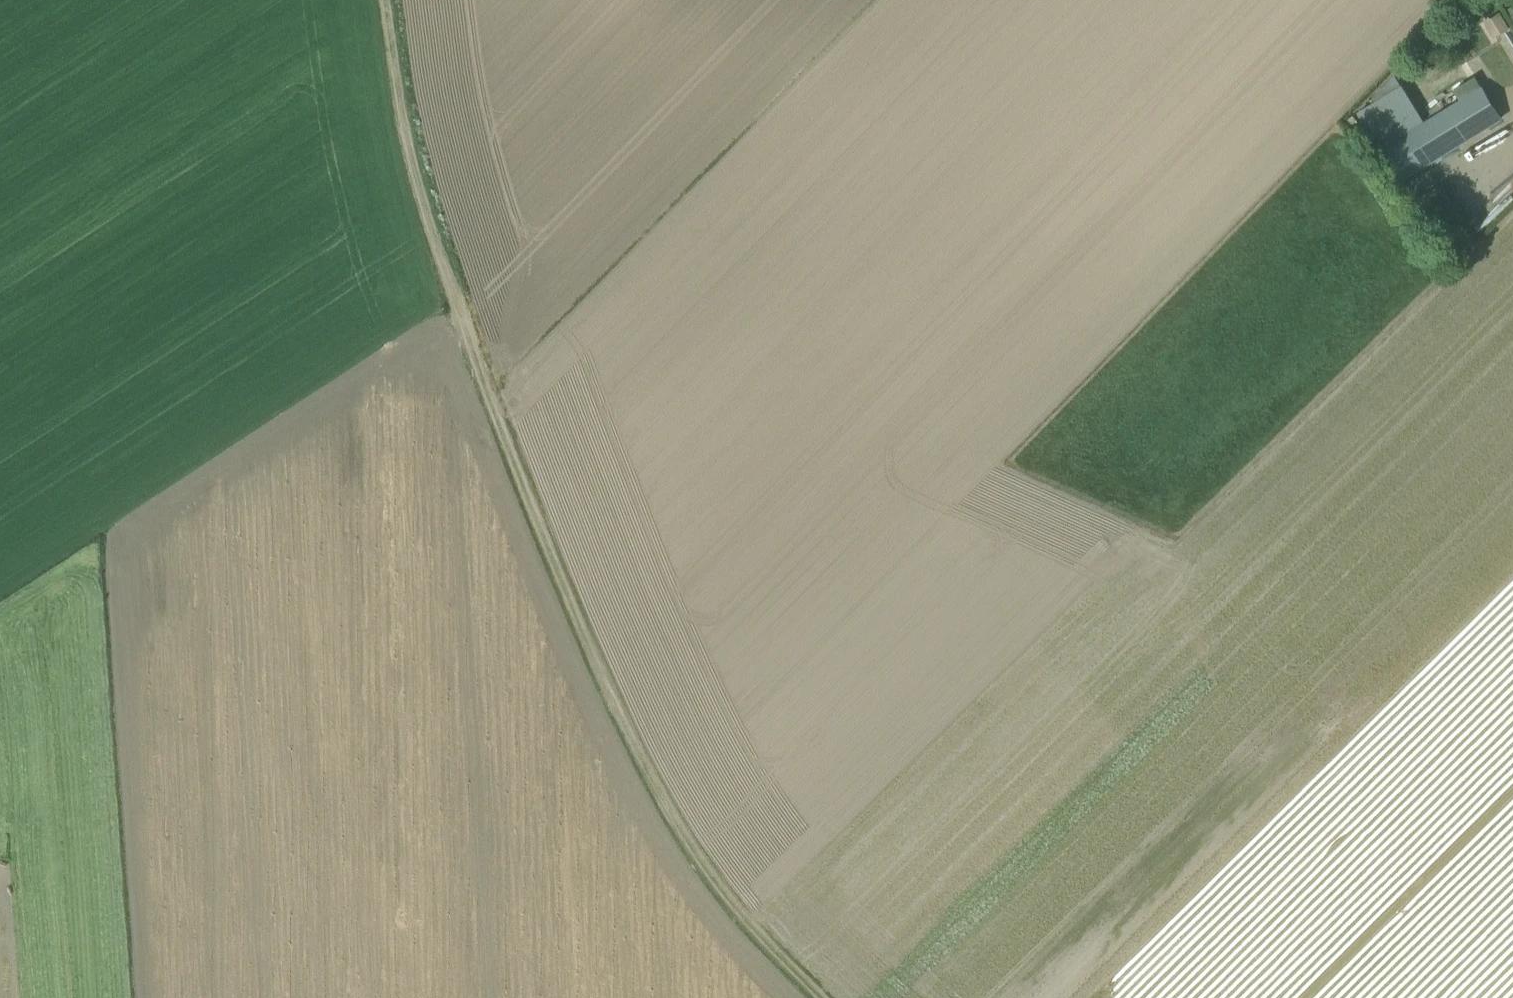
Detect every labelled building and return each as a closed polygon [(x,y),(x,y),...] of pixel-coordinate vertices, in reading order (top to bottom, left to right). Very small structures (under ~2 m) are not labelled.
[(1494,37),(1510,27),(1500,12),(1484,21),(1494,37)] [(1501,120),(1475,77),(1455,89),(1461,100),(1382,149),(1401,181),(1501,120)] [(1381,148),(1424,121),(1402,85),(1376,101),(1359,112),(1381,148)] [(1364,159),(1377,151),(1354,115),(1341,123),(1364,159)]
